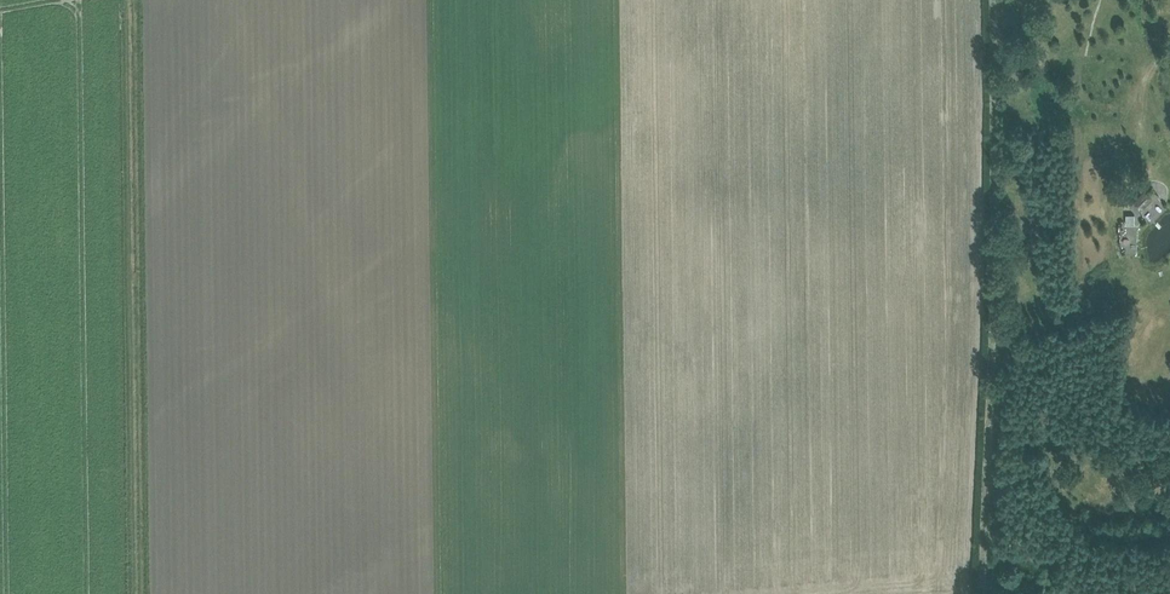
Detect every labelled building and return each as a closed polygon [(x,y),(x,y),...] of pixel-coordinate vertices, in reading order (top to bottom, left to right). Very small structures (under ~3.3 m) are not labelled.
[(1145,190),(1135,201),(1142,209),(1154,198),(1145,190)] [(1126,225),(1135,226),(1136,214),(1126,213),(1126,225)]
